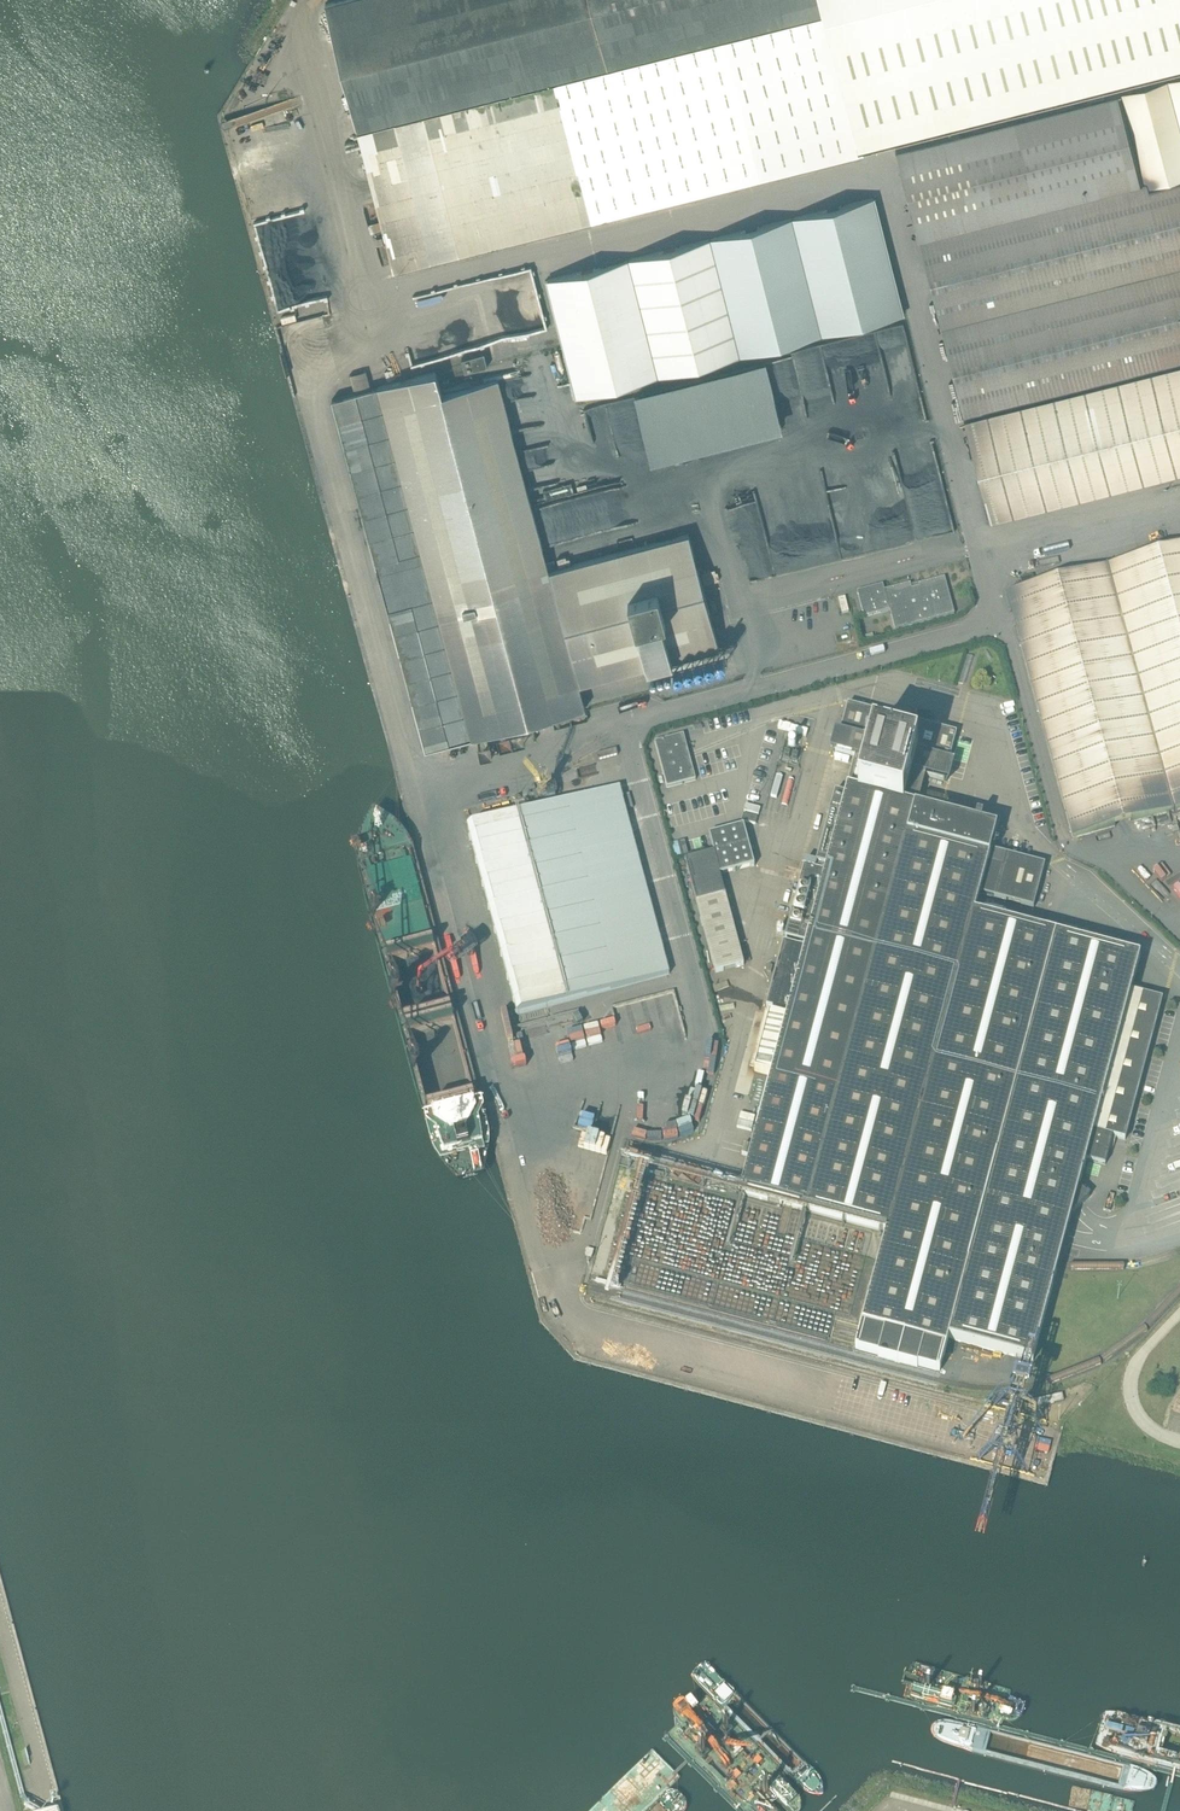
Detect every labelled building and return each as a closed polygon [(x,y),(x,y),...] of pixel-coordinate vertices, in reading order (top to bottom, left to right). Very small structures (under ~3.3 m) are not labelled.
[(863,154),(859,136),(824,0),(341,0),(325,4),(394,274),(863,154)] [(895,150),(917,237),(918,237),(963,416),(1179,362),(1179,182),(1149,190),(1148,187),(1179,178),(1179,74),(1127,88),(895,150)] [(575,398),(904,315),(875,197),(546,280),(575,398)] [(685,232),(686,240),(709,236),(708,228),(685,232)] [(263,240),(257,241),(261,255),(266,253),(263,240)] [(296,247),(262,255),(265,270),(299,262),(296,247)] [(373,255),(360,256),(362,267),(374,265),(373,255)] [(502,298),(504,309),(517,306),(515,295),(502,298)] [(486,306),(495,333),(507,329),(498,302),(486,306)] [(282,313),(295,310),(294,304),(281,307),(282,313)] [(509,333),(523,330),(521,318),(506,321),(509,333)] [(492,327),(478,329),(481,342),(495,340),(492,327)] [(465,372),(487,367),(485,355),(462,360),(465,372)] [(1179,473),(1179,365),(964,420),(990,521),(1179,473)] [(442,395),(436,372),(378,387),(378,388),(332,400),(425,750),(471,738),(471,739),(585,708),(579,685),(719,648),(689,534),(549,571),(529,498),(497,381),(442,395)] [(740,494),(749,531),(763,528),(754,491),(740,494)] [(1007,594),(1073,838),(1173,811),(1173,812),(1174,812),(1174,811),(1179,809),(1179,547),(1007,594)] [(1022,584),(1034,581),(1033,575),(1020,578),(1022,584)] [(955,614),(945,577),(919,584),(919,587),(911,589),(910,584),(884,591),(882,585),(857,592),(864,617),(890,610),(895,630),(955,614)] [(840,602),(846,601),(844,586),(838,587),(840,602)] [(855,619),(848,620),(849,631),(836,632),(837,640),(858,638),(855,619)] [(743,1145),(740,1154),(750,1156),(744,1181),(741,1193),(887,1232),(856,1349),(878,1355),(878,1357),(918,1367),(918,1366),(940,1371),(948,1339),(1033,1361),(1059,1264),(1072,1215),(1089,1197),(1079,1187),(1087,1159),(1106,1164),(1113,1137),(1125,1140),(1163,999),(1131,991),(1140,957),(1056,934),(975,913),(980,893),(1034,908),(1045,864),(992,850),(997,829),(982,825),(983,818),(968,814),(966,820),(917,807),(926,776),(946,782),(952,762),(949,761),(957,733),(945,730),(848,704),(840,732),(835,731),(830,751),(856,757),(846,795),(834,792),(816,863),(827,866),(826,872),(804,866),(785,938),(807,943),(805,949),(783,943),(766,1007),(788,1013),(787,1017),(765,1012),(750,1071),(771,1076),(753,1148),(743,1145)] [(808,730),(780,722),(778,728),(806,736),(808,730)] [(683,735),(655,743),(667,788),(695,780),(683,735)] [(518,1015),(669,974),(620,788),(468,828),(518,1015)] [(725,894),(720,875),(755,865),(744,825),(709,834),(714,852),(685,860),(696,902),(715,973),(744,965),(725,894)] [(688,1123),(691,1112),(678,1108),(674,1119),(688,1123)] [(1031,1388),(1032,1395),(1048,1392),(1047,1385),(1031,1388)] [(1062,1394),(1034,1400),(1036,1407),(1064,1401),(1062,1394)] [(1046,1451),(1040,1474),(1047,1476),(1053,1452),(1046,1451)]
